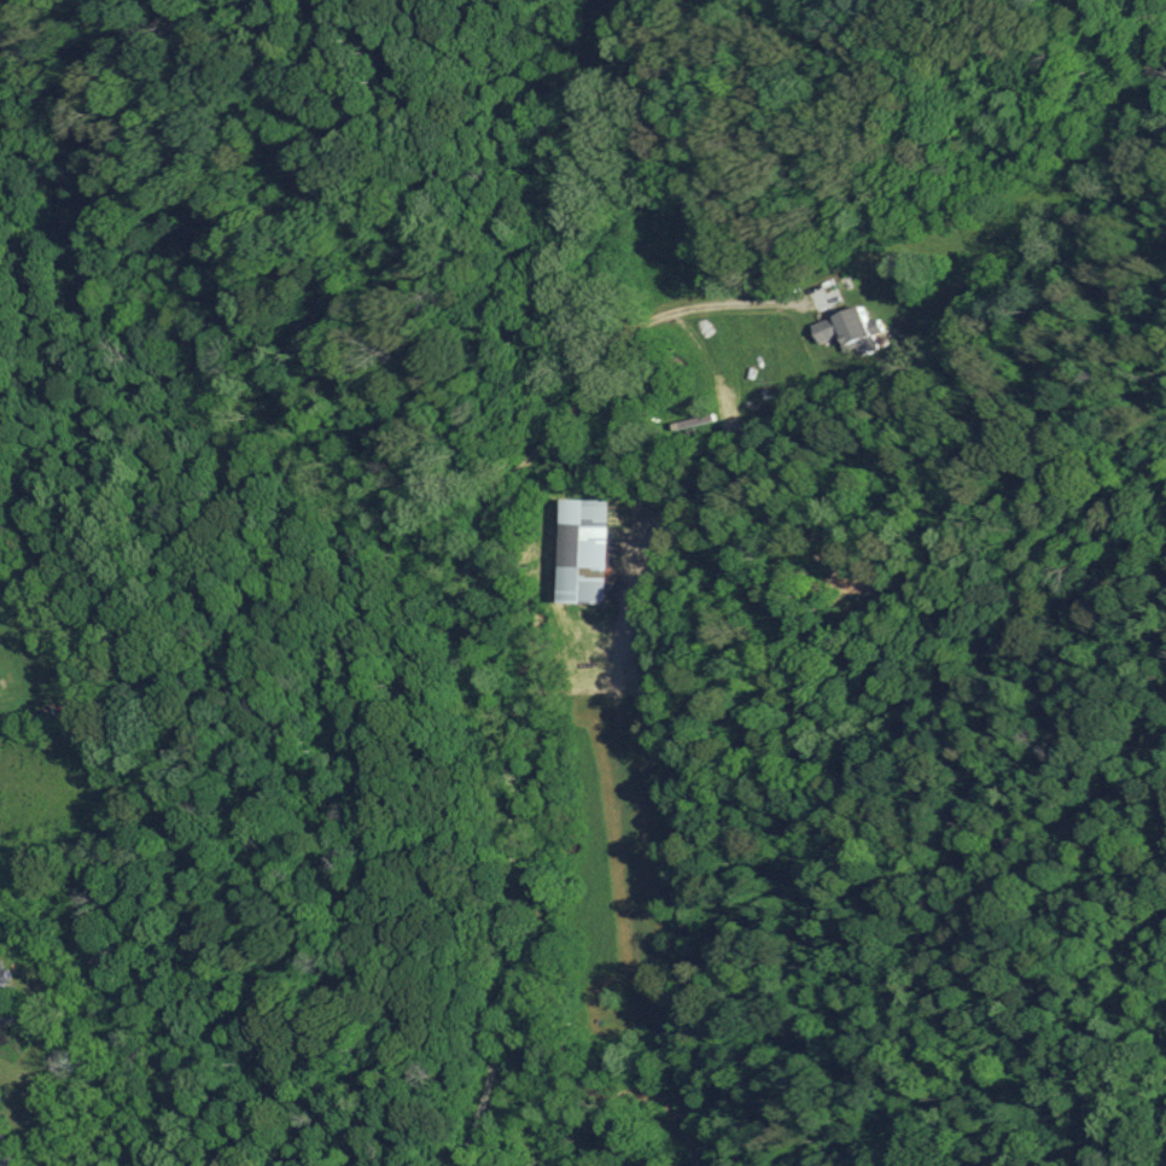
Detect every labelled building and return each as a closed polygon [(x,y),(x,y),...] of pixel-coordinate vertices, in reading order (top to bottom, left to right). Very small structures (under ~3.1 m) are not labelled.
[(810,323),(817,344),(837,336),(843,353),(856,348),(859,354),(877,348),(872,333),(881,329),(876,316),(863,321),(857,305),(810,323)] [(564,602),(628,602),(628,499),(564,499),(564,602)] [(18,998),(13,961),(0,963),(0,1001),(18,998)]
